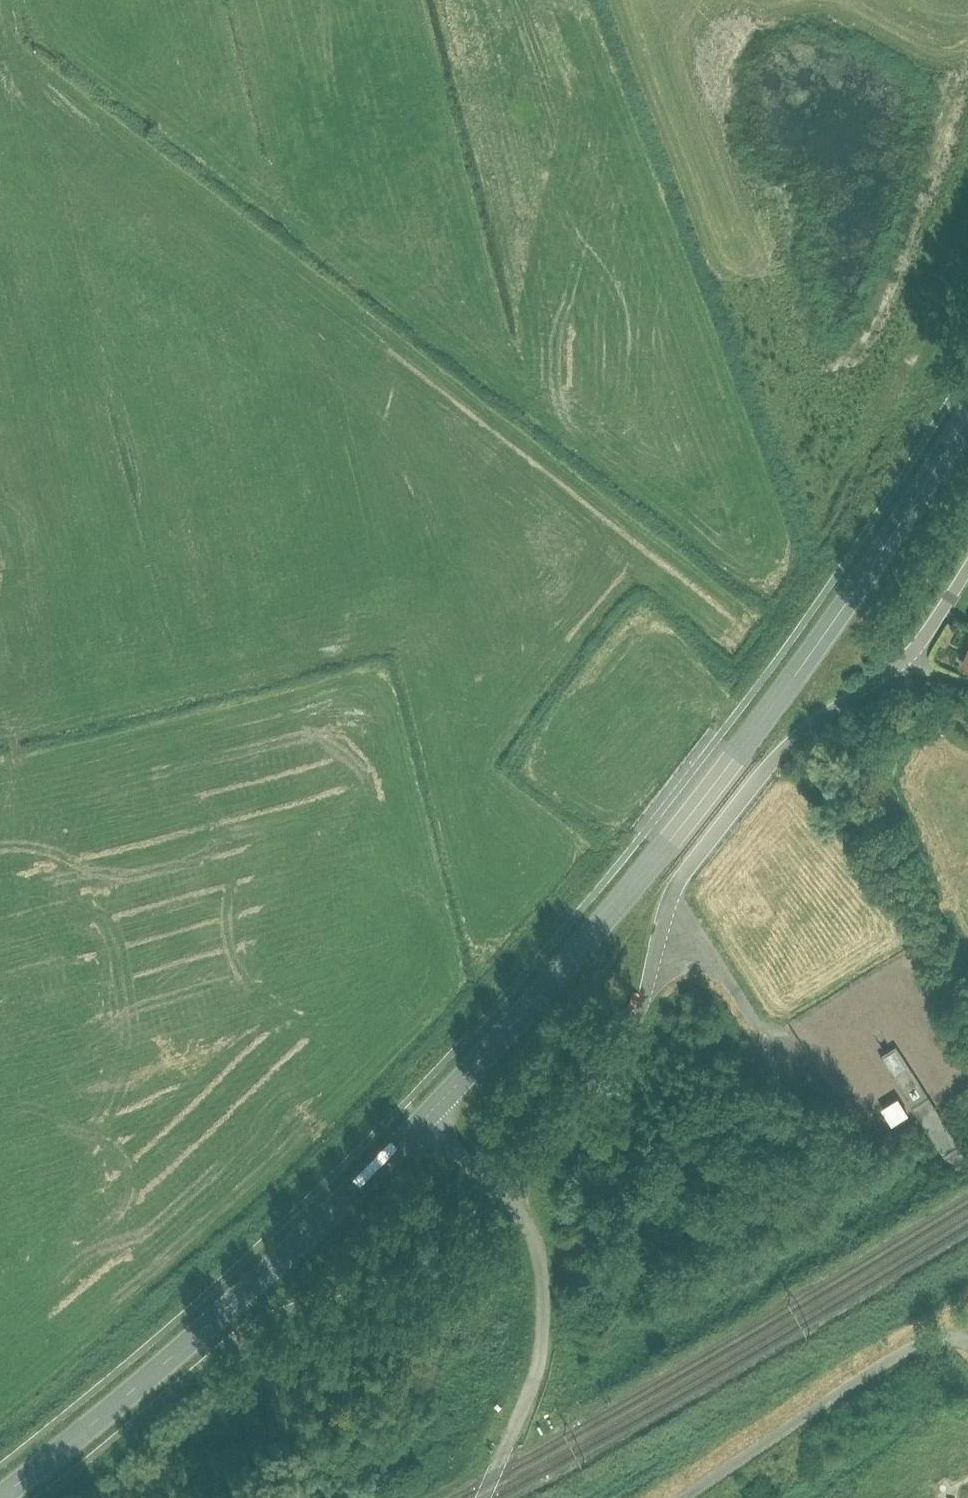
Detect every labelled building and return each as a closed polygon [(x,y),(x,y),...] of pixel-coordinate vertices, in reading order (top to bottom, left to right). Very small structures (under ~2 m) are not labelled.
[(881,1055),(920,1116),(931,1133),(937,1143),(945,1156),(946,1156),(958,1176),(967,1170),(967,1157),(961,1146),(962,1146),(948,1125),(936,1106),(897,1045),(881,1055)] [(909,1113),(900,1098),(884,1108),(894,1123),(909,1113)] [(958,1176),(967,1191),(967,1170),(958,1176)]
